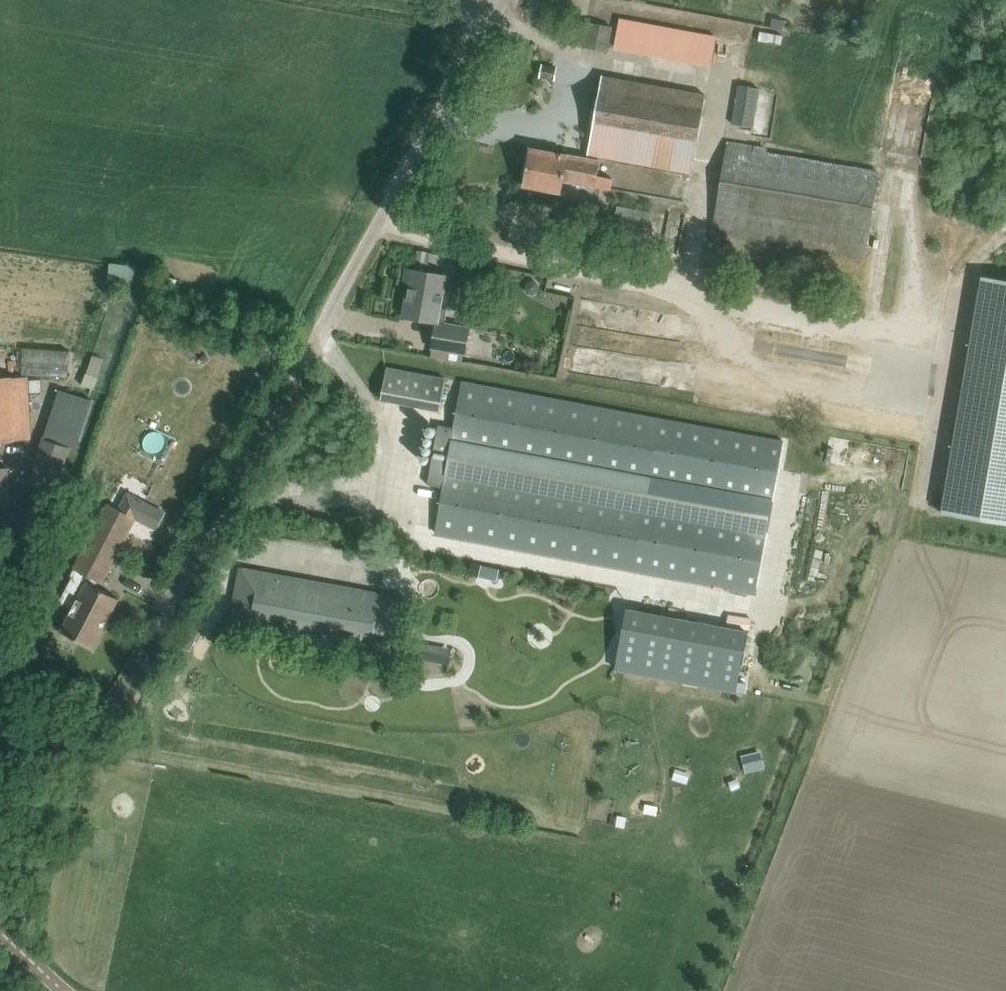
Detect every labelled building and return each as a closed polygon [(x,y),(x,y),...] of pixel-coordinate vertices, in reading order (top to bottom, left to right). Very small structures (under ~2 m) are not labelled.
[(772,17),(771,26),(783,28),(784,19),(772,17)] [(611,50),(710,65),(715,33),(615,18),(611,50)] [(593,22),(587,45),(607,50),(612,27),(593,22)] [(555,79),(557,68),(541,65),(539,79),(545,80),(544,86),(554,88),(555,79)] [(587,158),(568,155),(563,181),(603,188),(611,189),(612,178),(597,176),(601,156),(691,173),(706,95),(602,76),(587,158)] [(732,125),(754,128),(760,90),(738,87),(732,125)] [(714,232),(864,258),(878,175),(767,156),(768,151),(729,145),(714,232)] [(563,181),(568,155),(530,147),(523,186),(561,193),(563,181)] [(107,280),(134,282),(135,264),(108,262),(107,280)] [(432,348),(465,354),(470,328),(445,323),(447,309),(440,308),(443,291),(448,292),(450,276),(412,269),(403,316),(436,322),(432,348)] [(1005,523),(1005,280),(981,275),(941,512),(1005,523)] [(24,349),(22,374),(67,378),(69,353),(24,349)] [(440,410),(446,379),(387,368),(381,399),(440,410)] [(81,386),(94,390),(98,377),(86,373),(81,386)] [(0,377),(0,441),(30,440),(28,392),(42,392),(41,380),(28,380),(27,375),(0,377)] [(438,425),(427,484),(443,487),(435,533),(756,590),(782,439),(462,382),(456,413),(454,427),(438,425)] [(42,439),(28,485),(56,494),(70,448),(76,450),(91,400),(58,390),(42,439)] [(9,510),(6,468),(0,468),(0,510),(9,510)] [(129,494),(120,510),(135,518),(156,528),(164,513),(129,494)] [(62,602),(59,601),(59,602),(72,609),(61,631),(93,648),(118,599),(91,585),(94,580),(101,583),(135,518),(120,510),(108,503),(71,575),(75,577),(62,602)] [(8,513),(0,513),(0,534),(8,533),(8,513)] [(397,547),(395,558),(412,562),(415,551),(397,547)] [(483,564),(480,576),(498,580),(500,568),(483,564)] [(389,645),(388,653),(389,653),(399,598),(241,569),(231,625),(273,632),(275,625),(389,645)] [(627,609),(616,669),(735,691),(747,631),(627,609)] [(198,636),(187,631),(180,647),(191,652),(198,636)] [(546,648),(544,658),(559,662),(562,651),(546,648)] [(182,674),(171,669),(166,680),(177,685),(182,674)] [(757,747),(739,756),(747,772),(765,764),(757,747)]
